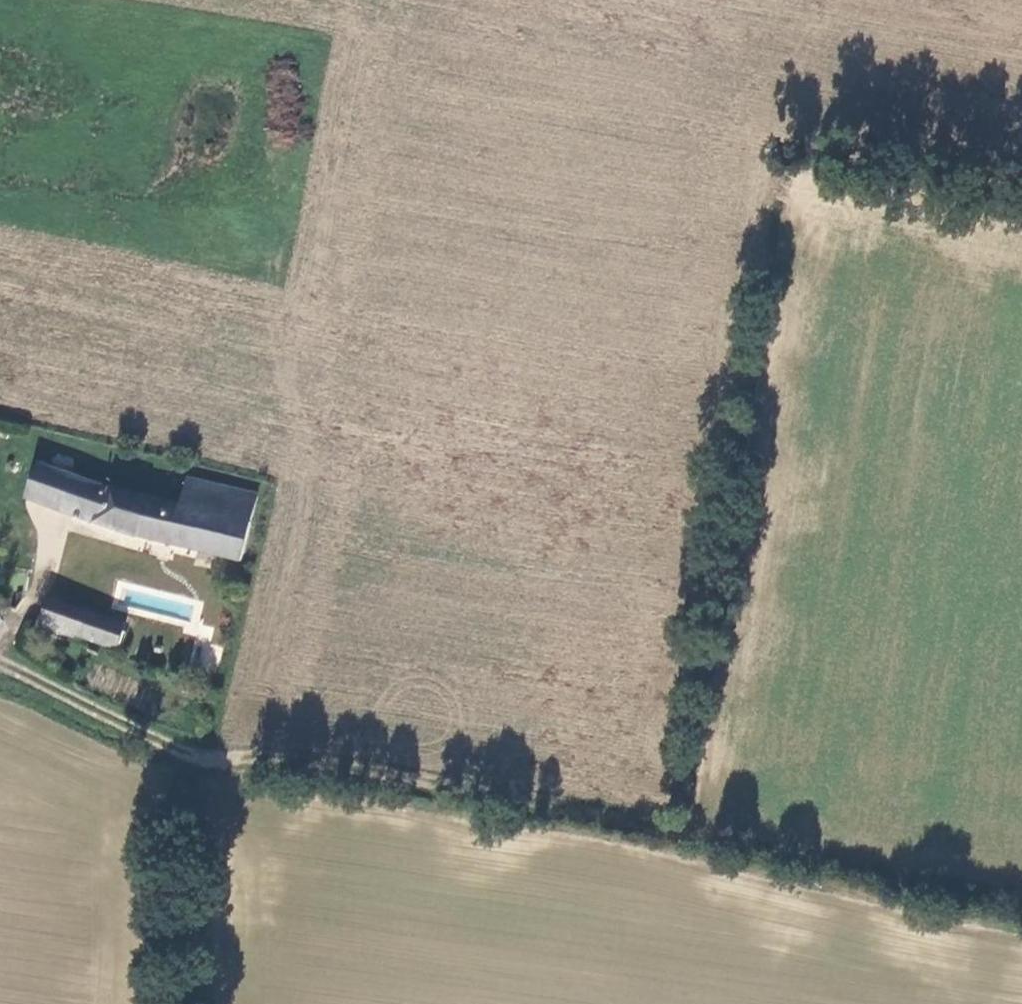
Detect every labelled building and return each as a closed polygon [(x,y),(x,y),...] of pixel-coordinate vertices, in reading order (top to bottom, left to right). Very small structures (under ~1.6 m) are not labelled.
[(84,481),(38,465),(25,499),(69,514),(135,536),(239,560),(254,494),(185,478),(179,505),(118,492),(84,481)] [(49,600),(39,625),(66,635),(73,638),(75,633),(115,647),(123,626),(49,600)]
